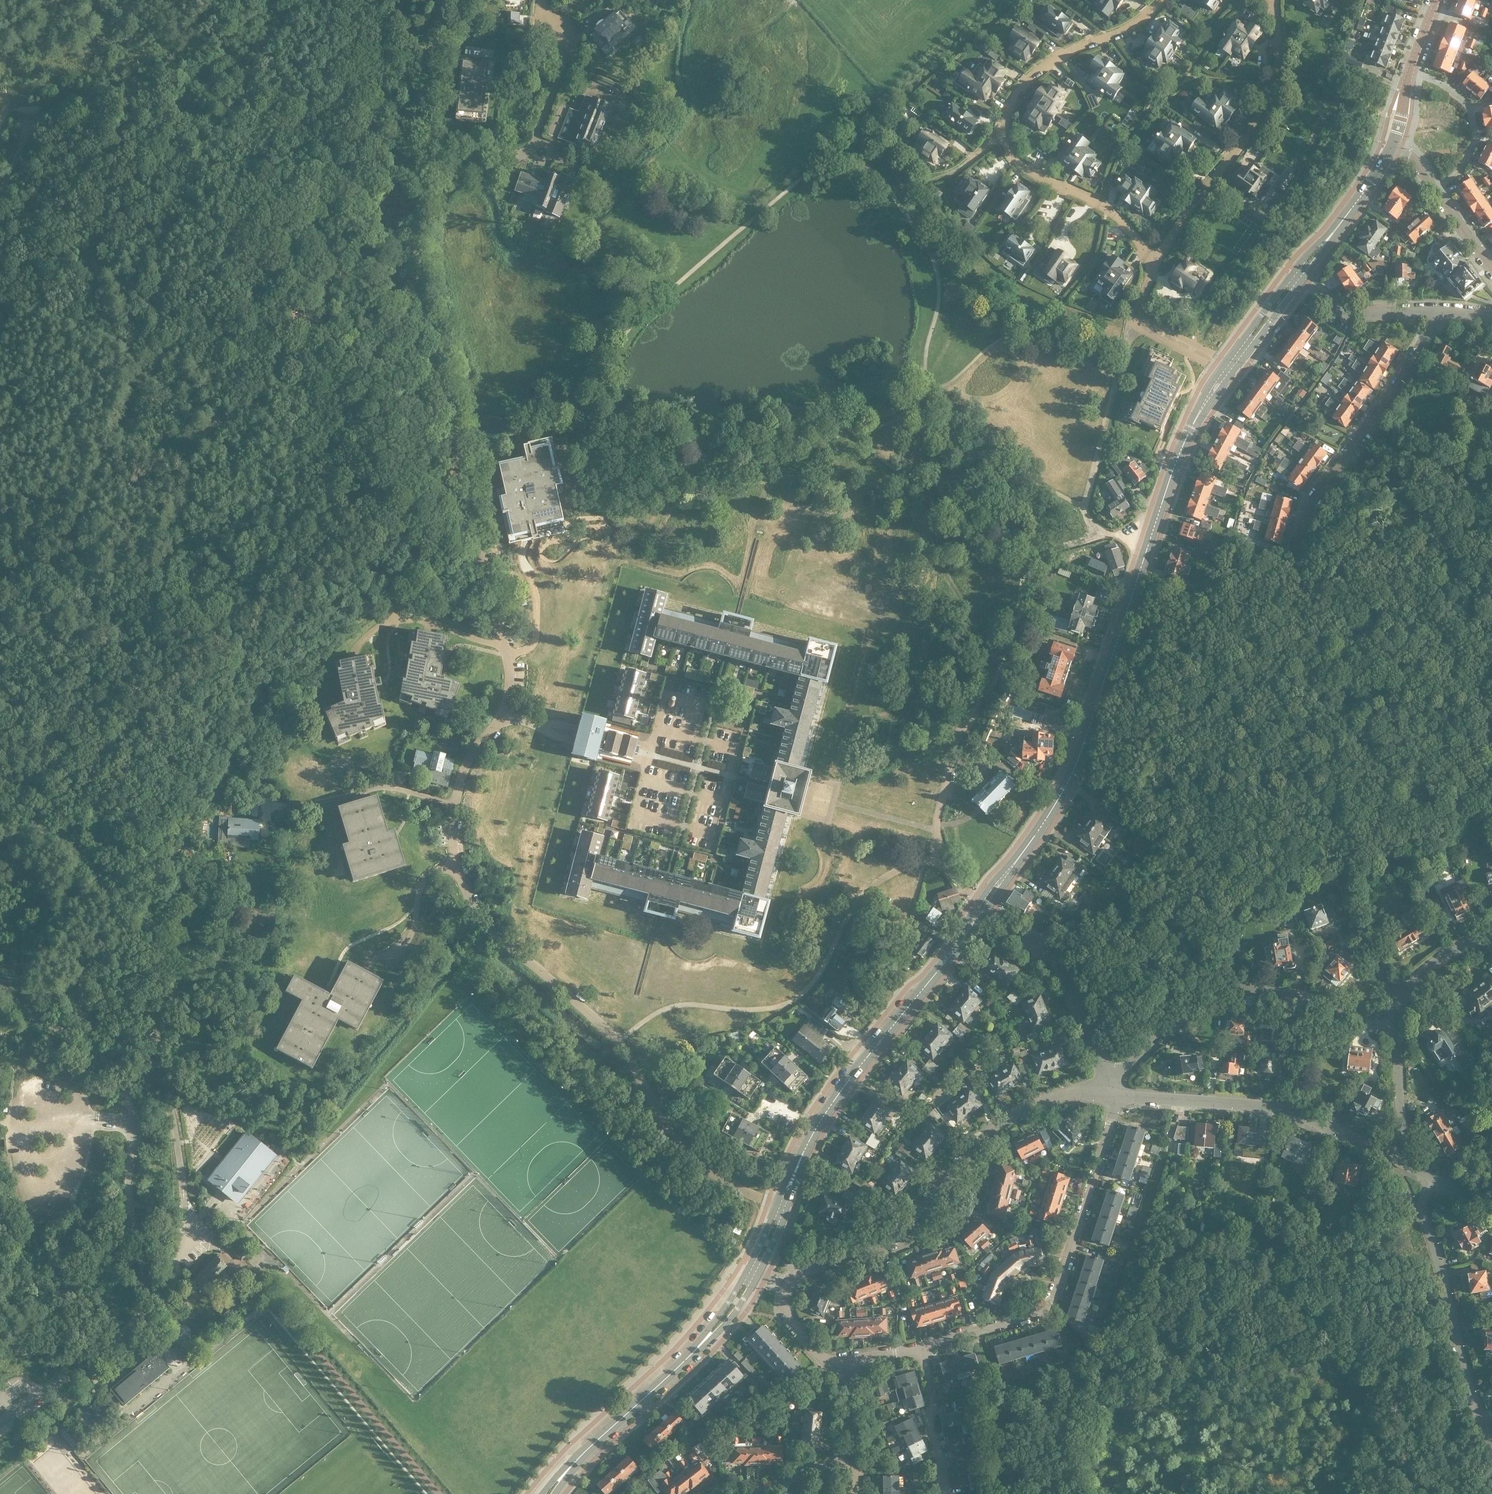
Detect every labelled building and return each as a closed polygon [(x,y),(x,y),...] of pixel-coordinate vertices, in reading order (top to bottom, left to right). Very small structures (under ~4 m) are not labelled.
[(1093,7),(1109,18),(1114,10),(1116,11),(1124,0),(1092,0),(1089,4),(1093,7)] [(1203,3),(1214,11),(1221,0),(1205,0),(1203,3)] [(1326,12),(1334,1),(1332,0),(1303,0),(1300,4),(1317,16),(1322,9),(1326,12)] [(1459,3),(1473,9),(1477,0),(1459,0),(1458,1),(1459,2),(1459,3)] [(1473,9),(1459,3),(1458,4),(1457,4),(1456,8),(1456,9),(1454,14),(1469,20),(1473,9)] [(1387,18),(1384,26),(1400,32),(1405,20),(1393,16),(1396,8),(1387,4),(1382,17),(1387,18)] [(1060,38),(1063,34),(1065,35),(1073,24),(1048,6),(1037,22),(1060,38)] [(520,13),(510,12),(510,23),(519,24),(520,13)] [(595,54),(603,49),(600,42),(617,33),(619,36),(628,32),(619,16),(604,24),(603,23),(602,23),(601,23),(600,22),(599,22),(598,23),(597,23),(596,23),(595,23),(595,24),(594,24),(594,25),(593,26),(593,27),(593,28),(593,29),(584,34),(595,54)] [(1154,37),(1175,52),(1182,41),(1179,39),(1183,32),(1170,22),(1165,29),(1161,26),(1154,37)] [(1242,26),(1236,22),(1219,47),(1230,55),(1251,26),(1245,22),(1242,26)] [(1448,30),(1446,34),(1461,40),(1465,29),(1459,26),(1457,25),(1457,26),(1451,23),(1450,25),(1449,25),(1448,28),(1448,30)] [(1037,28),(1031,24),(1028,28),(1034,32),(1037,28)] [(1261,33),(1251,26),(1233,51),(1244,58),(1261,33)] [(1395,44),(1400,32),(1384,26),(1379,38),(1395,44)] [(1040,43),(1019,28),(1011,39),(1015,42),(1010,50),(1026,61),(1031,53),(1032,54),(1040,43)] [(1443,44),(1442,45),(1457,51),(1461,40),(1446,34),(1445,39),(1443,40),(1442,43),(1443,44)] [(1150,51),(1145,58),(1158,67),(1163,60),(1167,63),(1175,52),(1154,37),(1146,48),(1150,51)] [(1379,38),(1375,50),(1391,56),(1395,44),(1379,38)] [(1349,39),(1345,48),(1349,49),(1352,50),(1355,42),(1352,41),(1349,39)] [(1440,51),(1438,56),(1453,62),(1457,51),(1442,45),(1442,46),(1441,47),(1439,50),(1440,51)] [(458,116),(483,119),(486,91),(489,91),(489,90),(483,89),(484,84),(488,84),(488,83),(484,83),(486,63),(480,62),(481,52),(466,50),(466,47),(465,47),(461,81),(462,81),(461,87),(458,114),(458,115),(458,116)] [(992,50),(989,55),(996,60),(999,55),(992,50)] [(1386,68),(1391,56),(1375,50),(1372,57),(1367,55),(1366,59),(1370,61),(1370,62),(1386,68)] [(1344,61),(1361,68),(1364,62),(1346,55),(1344,61)] [(1453,62),(1438,56),(1436,61),(1435,62),(1434,65),(1434,66),(1434,67),(1440,70),(1442,71),(1448,73),(1453,62)] [(1092,68),(1117,86),(1124,75),(1099,58),(1092,68)] [(973,75),(972,75),(997,92),(1005,81),(1001,79),(1006,72),(989,60),(984,67),(980,64),(973,75)] [(1121,89),(1117,86),(1092,68),(1088,74),(1092,77),(1088,82),(1113,100),(1121,89)] [(964,69),(954,83),(967,91),(968,90),(970,92),(971,90),(985,100),(989,95),(993,98),(997,93),(997,92),(972,75),(973,75),(964,69)] [(1471,92),(1482,80),(1473,73),(1462,85),(1467,88),(1467,90),(1469,92),(1471,92)] [(1065,84),(1071,88),(1075,83),(1068,78),(1065,84)] [(1482,80),(1471,92),(1472,93),(1472,94),(1475,96),(1476,96),(1480,100),(1491,87),(1482,80)] [(1036,100),(1057,114),(1064,103),(1061,101),(1065,94),(1052,84),(1047,91),(1043,89),(1036,100)] [(1208,106),(1229,120),(1236,110),(1232,107),(1237,100),(1224,91),(1219,98),(1215,95),(1208,106)] [(1100,106),(1094,93),(1087,97),(1093,109),(1100,106)] [(956,97),(951,94),(948,99),(952,102),(956,97)] [(574,144),(574,145),(593,152),(611,106),(612,103),(609,102),(608,105),(585,95),(578,112),(570,108),(558,138),(574,144)] [(1030,112),(1025,119),(1044,132),(1057,114),(1036,100),(1028,111),(1030,112)] [(1225,126),(1229,120),(1208,106),(1200,100),(1192,111),(1217,128),(1220,123),(1225,126)] [(953,105),(945,116),(970,134),(978,122),(953,105)] [(1485,121),(1491,119),(1491,107),(1491,108),(1491,107),(1489,108),(1482,109),(1483,115),(1483,116),(1483,119),(1485,120),(1485,121)] [(1055,120),(1068,129),(1072,123),(1059,114),(1055,120)] [(1129,127),(1135,118),(1129,115),(1123,123),(1129,127)] [(1184,120),(1181,124),(1187,129),(1190,124),(1184,120)] [(1197,120),(1194,124),(1200,128),(1203,124),(1197,120)] [(1188,151),(1196,139),(1171,122),(1163,133),(1184,148),(1188,151)] [(923,144),(918,152),(922,155),(934,163),(939,156),(940,156),(948,145),(935,136),(936,134),(928,129),(919,142),(923,144)] [(1177,158),(1184,148),(1163,133),(1156,144),(1159,146),(1155,153),(1168,163),(1173,156),(1177,158)] [(1060,161),(1071,169),(1086,148),(1089,144),(1078,136),(1060,161)] [(1484,153),(1491,157),(1491,144),(1489,142),(1487,147),(1485,147),(1484,150),(1484,152),(1484,153)] [(1085,173),(1091,178),(1101,164),(1094,159),(1096,156),(1086,148),(1071,169),(1082,177),(1085,173)] [(1484,153),(1483,153),(1482,154),(1481,157),(1481,158),(1479,163),(1491,170),(1491,157),(1484,153)] [(496,180),(502,163),(491,159),(485,176),(496,180)] [(1240,177),(1236,183),(1247,190),(1246,191),(1254,197),(1253,198),(1256,199),(1261,202),(1272,186),(1269,184),(1275,176),(1262,167),(1259,172),(1249,166),(1244,173),(1243,172),(1243,173),(1240,177)] [(516,192),(538,199),(536,206),(545,210),(544,213),(558,219),(563,207),(564,207),(565,205),(568,206),(572,195),(569,194),(570,192),(569,192),(573,181),(561,176),(560,178),(559,177),(556,176),(556,175),(553,174),(553,175),(548,173),(545,180),(523,173),(516,192)] [(1121,199),(1132,206),(1149,181),(1138,173),(1135,176),(1134,176),(1134,177),(1129,173),(1126,177),(1117,190),(1123,195),(1121,199)] [(1281,181),(1278,186),(1284,191),(1291,180),(1285,176),(1281,181)] [(959,211),(970,219),(990,191),(978,183),(977,184),(970,179),(956,199),(963,205),(959,211)] [(1465,198),(1477,189),(1470,179),(1465,183),(1463,184),(1463,185),(1458,188),(1458,190),(1458,191),(1460,194),(1462,194),(1465,198)] [(1144,212),(1151,217),(1163,199),(1157,196),(1159,193),(1158,192),(1161,188),(1149,181),(1132,206),(1143,214),(1144,212)] [(1001,210),(1016,220),(1029,201),(1025,198),(1029,192),(1018,185),(1015,190),(1014,189),(1010,196),(1009,196),(1010,196),(1006,201),(1007,201),(1001,210)] [(1388,200),(1390,201),(1403,210),(1411,198),(1398,188),(1388,200)] [(1471,207),(1471,208),(1484,199),(1477,189),(1465,198),(1467,202),(1467,204),(1469,207),(1471,207)] [(1475,213),(1478,217),(1491,208),(1484,199),(1471,208),(1472,209),(1472,210),(1474,213),(1475,213)] [(1403,210),(1390,201),(1383,210),(1395,219),(1403,210)] [(1411,216),(1416,220),(1423,210),(1418,206),(1411,216)] [(1491,208),(1478,217),(1481,222),(1481,223),(1483,226),(1484,226),(1485,227),(1490,223),(1491,222),(1491,210),(1491,208)] [(1261,212),(1257,218),(1262,221),(1266,215),(1261,212)] [(1406,244),(1409,241),(1412,244),(1434,224),(1435,223),(1432,219),(1431,220),(1429,218),(1430,217),(1427,214),(1426,215),(1425,214),(1402,234),(1403,234),(1400,237),(1406,244)] [(1370,230),(1381,238),(1383,240),(1387,234),(1385,233),(1387,230),(1376,222),(1370,230)] [(963,230),(968,236),(974,228),(967,223),(963,230)] [(1362,238),(1364,240),(1375,247),(1381,238),(1370,230),(1368,229),(1362,238)] [(1008,246),(1003,252),(1023,266),(1034,251),(1031,248),(1020,240),(1019,241),(1014,237),(1013,239),(1011,238),(1006,245),(1008,246)] [(1375,247),(1364,240),(1358,248),(1368,255),(1368,256),(1373,259),(1375,256),(1377,257),(1381,252),(1375,248),(1375,247)] [(1431,259),(1447,278),(1466,263),(1450,244),(1431,259)] [(1382,253),(1387,257),(1391,253),(1386,249),(1382,253)] [(1405,256),(1415,258),(1417,251),(1407,249),(1405,256)] [(1056,255),(1049,251),(1042,261),(1048,266),(1041,277),(1052,285),(1055,281),(1062,286),(1076,266),(1069,260),(1070,259),(1058,251),(1056,255)] [(1095,282),(1090,289),(1101,296),(1106,289),(1123,264),(1113,257),(1109,262),(1104,268),(1104,269),(1101,273),(1095,282)] [(1176,275),(1171,282),(1183,290),(1183,288),(1191,293),(1192,292),(1196,295),(1202,285),(1198,282),(1201,278),(1205,281),(1209,274),(1206,271),(1196,263),(1194,266),(1186,260),(1185,261),(1183,265),(1180,268),(1179,267),(1174,274),(1176,275)] [(1466,263),(1447,278),(1464,299),(1483,284),(1468,266),(1470,265),(1467,262),(1466,263)] [(1100,297),(1111,305),(1132,276),(1126,272),(1129,268),(1124,265),(1124,264),(1123,264),(1106,289),(1100,297)] [(1398,279),(1416,279),(1416,273),(1411,273),(1411,269),(1410,267),(1407,267),(1407,265),(1398,265),(1398,279)] [(1337,275),(1344,284),(1357,275),(1350,266),(1337,275)] [(1030,272),(1025,269),(1018,278),(1023,282),(1030,272)] [(1357,275),(1344,284),(1351,294),(1368,281),(1361,272),(1357,275)] [(1429,280),(1432,284),(1438,279),(1435,275),(1429,280)] [(1092,299),(1086,307),(1091,311),(1097,302),(1092,299)] [(1297,329),(1317,343),(1320,339),(1313,334),(1318,328),(1305,319),(1297,329)] [(1297,329),(1290,339),(1303,348),(1307,343),(1314,347),(1317,343),(1297,329)] [(1290,339),(1283,349),(1302,363),(1305,359),(1299,354),(1303,348),(1290,339)] [(1363,342),(1367,344),(1392,361),(1398,351),(1384,341),(1380,347),(1370,340),(1369,341),(1366,339),(1363,342)] [(1480,351),(1487,355),(1491,344),(1485,340),(1480,351)] [(1371,360),(1386,370),(1392,361),(1367,344),(1364,349),(1374,355),(1371,360)] [(1440,354),(1436,362),(1447,367),(1448,365),(1455,369),(1452,375),(1461,380),(1464,373),(1465,374),(1467,367),(1451,359),(1451,358),(1448,357),(1452,349),(1442,344),(1438,353),(1440,354)] [(1302,363),(1283,349),(1275,359),(1288,368),(1293,362),(1304,371),(1307,367),(1302,363)] [(1344,356),(1380,379),(1386,370),(1371,360),(1368,365),(1347,351),(1344,356)] [(1162,432),(1187,376),(1170,369),(1173,362),(1165,358),(1165,359),(1154,354),(1147,370),(1149,372),(1146,378),(1148,379),(1136,406),(1133,404),(1133,405),(1127,419),(1132,421),(1141,425),(1142,423),(1162,432)] [(1380,379),(1344,356),(1344,357),(1350,361),(1348,365),(1363,374),(1360,379),(1374,388),(1380,379)] [(1468,388),(1486,397),(1491,384),(1491,365),(1490,369),(1481,364),(1475,375),(1473,373),(1470,379),(1472,379),(1468,388)] [(1267,370),(1260,380),(1279,394),(1291,379),(1281,371),(1277,377),(1267,370)] [(1337,379),(1366,400),(1373,391),(1358,380),(1355,385),(1345,378),(1344,379),(1340,375),(1337,379)] [(1345,398),(1359,409),(1366,400),(1337,379),(1334,383),(1348,394),(1345,398)] [(1252,390),(1265,400),(1269,394),(1281,403),(1284,399),(1279,394),(1260,380),(1252,390)] [(1301,388),(1296,394),(1302,398),(1307,393),(1301,388)] [(1265,400),(1252,390),(1245,399),(1264,414),(1267,410),(1261,405),(1265,400)] [(1328,393),(1325,397),(1353,418),(1359,409),(1345,398),(1341,403),(1328,393)] [(1353,418),(1325,397),(1322,401),(1335,411),(1332,416),(1346,427),(1353,418)] [(1264,414),(1245,399),(1237,410),(1250,420),(1254,414),(1265,422),(1269,418),(1264,414)] [(1221,433),(1254,450),(1256,447),(1237,436),(1240,430),(1226,423),(1221,433)] [(1216,443),(1230,450),(1233,444),(1254,455),(1256,452),(1254,451),(1254,450),(1221,433),(1216,443)] [(1292,441),(1321,462),(1327,453),(1314,443),(1310,448),(1295,437),(1292,441)] [(503,488),(497,489),(498,491),(500,498),(498,498),(498,500),(499,500),(502,514),(504,521),(509,543),(508,543),(509,545),(520,542),(521,542),(531,540),(532,540),(533,539),(532,538),(537,537),(536,532),(535,528),(562,522),(563,522),(556,493),(554,487),(562,485),(561,483),(551,440),(552,440),(551,438),(527,443),(527,445),(523,446),(525,458),(500,464),(498,464),(503,488)] [(1230,450),(1216,443),(1211,452),(1243,470),(1246,466),(1227,456),(1230,450)] [(1301,461),(1314,470),(1321,462),(1297,445),(1296,444),(1293,447),(1304,455),(1301,461)] [(1270,447),(1267,451),(1273,456),(1276,451),(1270,447)] [(1244,470),(1243,470),(1211,452),(1205,462),(1220,470),(1223,464),(1242,474),(1244,470)] [(1286,458),(1283,462),(1308,479),(1314,470),(1301,461),(1297,466),(1286,458)] [(1123,459),(1113,466),(1120,475),(1125,471),(1129,476),(1128,476),(1129,478),(1130,478),(1136,484),(1146,476),(1144,474),(1149,471),(1143,464),(1139,467),(1135,462),(1129,466),(1123,459)] [(1308,479),(1283,462),(1282,462),(1278,459),(1273,465),(1277,468),(1279,465),(1291,473),(1287,478),(1301,488),(1308,479)] [(1224,493),(1229,495),(1233,496),(1234,492),(1214,484),(1216,478),(1201,473),(1197,483),(1224,493)] [(1256,481),(1265,486),(1268,481),(1258,476),(1256,481)] [(1113,481),(1106,486),(1115,499),(1116,498),(1117,501),(1107,507),(1114,517),(1129,507),(1121,495),(1122,494),(1113,481)] [(1197,483),(1194,494),(1209,499),(1211,493),(1227,499),(1229,495),(1224,493),(1197,483)] [(1194,494),(1190,504),(1224,516),(1226,512),(1206,505),(1209,499),(1194,494)] [(1260,504),(1290,512),(1293,501),(1277,497),(1275,503),(1263,500),(1263,501),(1261,500),(1260,504)] [(1271,518),(1287,523),(1290,512),(1260,504),(1254,503),(1253,507),(1273,512),(1271,518)] [(1224,516),(1190,504),(1186,514),(1201,520),(1203,514),(1223,521),(1224,516)] [(1287,523),(1271,518),(1269,524),(1256,521),(1256,520),(1250,518),(1249,523),(1254,525),(1284,533),(1287,523)] [(1200,527),(1210,530),(1212,525),(1202,522),(1200,527)] [(1183,523),(1178,535),(1196,541),(1196,540),(1205,543),(1205,540),(1210,542),(1213,533),(1183,523)] [(1284,533),(1254,525),(1252,525),(1251,529),(1267,533),(1265,540),(1281,544),(1284,533)] [(1124,566),(1119,549),(1117,549),(1115,544),(1106,547),(1108,551),(1105,552),(1112,571),(1114,570),(1116,575),(1125,572),(1123,566),(1124,566)] [(1214,545),(1212,551),(1222,555),(1224,549),(1214,545)] [(1170,559),(1186,565),(1190,553),(1174,547),(1170,559)] [(1202,548),(1200,554),(1210,557),(1212,551),(1202,548)] [(1079,570),(1089,573),(1096,558),(1086,554),(1079,570)] [(1186,565),(1170,559),(1165,572),(1182,578),(1183,573),(1188,575),(1190,567),(1186,565)] [(1193,590),(1205,595),(1207,589),(1195,584),(1193,590)] [(645,589),(641,588),(630,629),(634,630),(645,589)] [(634,633),(630,652),(650,657),(654,638),(657,627),(661,615),(662,609),(665,597),(645,591),(641,610),(638,622),(634,633)] [(1075,611),(1095,618),(1097,617),(1099,611),(1097,609),(1098,608),(1093,606),(1095,599),(1092,599),(1093,597),(1084,594),(1084,596),(1083,595),(1080,602),(1079,602),(1075,611)] [(571,874),(566,893),(586,899),(589,887),(647,902),(645,912),(656,915),(662,916),(673,919),(675,909),(734,925),(732,931),(758,938),(767,903),(762,901),(786,813),(797,816),(803,795),(808,774),(797,771),(820,682),(825,684),(834,648),(808,641),(806,647),(736,629),(731,628),(662,609),(661,615),(657,627),(654,638),(724,657),(729,658),(799,677),(789,714),(775,710),(771,724),(785,728),(774,768),(753,763),(749,777),(771,783),(770,787),(769,789),(747,783),(743,798),(765,804),(755,844),(740,841),(736,855),(751,859),(741,896),(671,877),(667,876),(597,858),(602,838),(582,833),(577,852),(571,874)] [(1095,618),(1075,611),(1072,621),(1074,622),(1073,624),(1071,623),(1071,621),(1054,615),(1050,627),(1067,633),(1070,625),(1072,626),(1072,629),(1073,629),(1072,631),(1081,634),(1081,632),(1084,633),(1086,626),(1091,628),(1092,627),(1094,627),(1096,621),(1094,618),(1095,618)] [(1046,639),(1048,632),(1036,628),(1034,635),(1046,639)] [(403,680),(400,696),(411,700),(410,702),(420,706),(421,702),(426,704),(425,707),(436,712),(437,710),(448,714),(459,687),(452,685),(453,682),(440,677),(445,644),(442,643),(443,636),(415,632),(413,643),(411,643),(409,655),(412,656),(411,661),(408,661),(405,680),(403,680)] [(1042,662),(1041,668),(1048,670),(1041,690),(1061,697),(1076,651),(1073,649),(1074,645),(1059,640),(1057,645),(1056,644),(1050,665),(1042,662)] [(332,711),(325,713),(337,740),(347,736),(348,737),(359,733),(358,730),(363,728),(364,731),(384,720),(381,704),(378,704),(375,685),(372,686),(371,681),(374,680),(372,668),(370,668),(368,657),(339,662),(340,669),(337,669),(344,702),(330,708),(332,711)] [(666,666),(664,672),(675,675),(677,669),(666,666)] [(625,669),(621,683),(642,689),(645,675),(625,669)] [(651,673),(649,680),(663,683),(664,677),(651,673)] [(695,673),(693,680),(702,682),(703,676),(695,673)] [(758,687),(759,681),(746,679),(745,685),(758,687)] [(621,683),(617,700),(637,706),(642,689),(621,683)] [(739,685),(737,691),(745,693),(752,695),(754,689),(739,685)] [(617,700),(613,714),(633,720),(637,706),(617,700)] [(1033,703),(1032,713),(1049,715),(1050,707),(1041,704),(1033,703)] [(574,747),(572,755),(595,761),(596,757),(601,758),(630,766),(631,761),(632,758),(633,754),(637,755),(638,751),(639,748),(635,747),(636,743),(637,741),(638,735),(604,726),(605,722),(582,716),(579,725),(578,729),(577,735),(575,741),(574,746),(574,747)] [(1054,760),(1054,757),(1055,736),(1022,734),(1022,744),(1025,744),(1024,759),(1032,759),(1032,760),(1033,760),(1036,763),(1041,763),(1045,760),(1046,760),(1054,760)] [(745,747),(742,756),(749,758),(751,749),(745,747)] [(417,752),(412,770),(429,774),(428,781),(446,786),(453,761),(444,759),(444,756),(435,753),(434,756),(417,752)] [(598,771),(594,785),(615,791),(618,777),(598,771)] [(974,801),(988,814),(1015,786),(1012,782),(1015,779),(1009,773),(1006,776),(1002,772),(974,801)] [(594,785),(590,802),(610,807),(615,791),(594,785)] [(626,789),(624,798),(632,800),(634,791),(626,789)] [(356,881),(402,867),(400,860),(403,859),(396,837),(393,838),(392,834),(391,831),(387,832),(386,826),(383,827),(381,823),(384,822),(379,803),(376,804),(374,797),(341,807),(343,814),(340,815),(345,833),(348,832),(350,837),(347,838),(349,844),(345,845),(347,852),(344,853),(351,874),(354,874),(356,881)] [(731,799),(729,808),(735,810),(738,801),(731,799)] [(590,802),(586,816),(606,822),(610,807),(590,802)] [(1086,824),(1105,838),(1111,830),(1113,831),(1115,831),(1117,830),(1118,829),(1119,827),(1119,826),(1119,825),(1118,824),(1118,823),(1116,822),(1119,817),(1104,807),(1101,811),(1097,816),(1095,815),(1092,819),(1090,819),(1086,824)] [(629,812),(621,810),(618,821),(626,823),(629,812)] [(613,820),(611,827),(624,830),(626,823),(618,821),(613,820)] [(229,821),(228,837),(257,838),(258,822),(229,821)] [(1105,838),(1086,824),(1082,830),(1082,832),(1083,832),(1080,836),(1081,837),(1078,843),(1094,854),(1105,838)] [(1134,835),(1139,838),(1141,837),(1142,838),(1145,834),(1139,829),(1134,835)] [(624,834),(622,841),(631,843),(633,837),(624,834)] [(651,841),(649,848),(658,850),(660,844),(651,841)] [(1118,856),(1124,860),(1128,855),(1122,851),(1118,856)] [(694,853),(692,859),(706,863),(707,856),(694,853)] [(1053,870),(1072,884),(1084,868),(1068,856),(1064,862),(1062,860),(1059,864),(1057,864),(1053,870)] [(1072,884),(1053,870),(1049,875),(1049,877),(1050,878),(1047,882),(1048,883),(1045,888),(1061,900),(1061,899),(1064,902),(1068,901),(1070,897),(1070,893),(1067,891),(1072,884)] [(1454,893),(1440,899),(1443,906),(1435,910),(1440,921),(1455,914),(1457,918),(1460,919),(1467,916),(1468,913),(1466,909),(1468,908),(1467,904),(1470,903),(1461,884),(1452,888),(1454,893)] [(934,908),(926,919),(934,925),(942,914),(941,912),(944,908),(945,910),(953,907),(952,902),(960,900),(956,889),(940,894),(942,902),(937,910),(934,908)] [(1008,903),(1024,914),(1031,902),(1015,892),(1008,903)] [(1035,902),(1046,909),(1050,904),(1039,897),(1035,902)] [(1426,901),(1430,911),(1441,906),(1437,897),(1426,901)] [(1300,919),(1298,901),(1287,903),(1290,920),(1300,919)] [(1312,903),(1306,905),(1308,911),(1306,911),(1312,929),(1313,928),(1315,935),(1322,932),(1324,938),(1333,935),(1333,933),(1331,933),(1330,929),(1325,915),(1327,915),(1323,905),(1314,908),(1312,903)] [(1074,922),(1080,926),(1084,920),(1078,916),(1074,922)] [(915,924),(925,932),(928,926),(918,919),(915,924)] [(1424,931),(1417,919),(1410,923),(1411,925),(1392,937),(1400,951),(1419,939),(1417,936),(1424,931)] [(1271,947),(1265,948),(1266,956),(1272,955),(1274,968),(1283,967),(1284,970),(1292,969),(1295,968),(1296,967),(1296,965),(1295,964),(1294,963),(1292,963),(1291,953),(1290,953),(1287,934),(1278,935),(1279,936),(1271,937),(1273,946),(1271,946),(1271,947)] [(915,950),(924,957),(935,941),(926,935),(915,950)] [(1342,946),(1340,940),(1328,943),(1330,950),(1342,946)] [(985,967),(996,976),(1006,962),(995,954),(985,967)] [(1324,973),(1324,976),(1329,981),(1332,980),(1335,977),(1340,981),(1353,966),(1339,955),(1324,973)] [(1006,962),(996,976),(1008,984),(1017,970),(1006,962)] [(377,986),(380,980),(366,972),(350,963),(346,970),(344,969),(335,985),(338,987),(335,991),(333,990),(330,995),(326,993),(301,980),(300,982),(293,978),(287,989),(294,993),(293,996),(302,1001),(299,1006),(302,1007),(300,1012),(297,1010),(290,1022),(293,1024),(291,1028),(288,1027),(279,1043),(282,1045),(279,1051),(309,1067),(312,1061),(315,1062),(324,1046),(321,1044),(324,1040),(326,1041),(333,1029),(330,1028),(332,1024),(335,1025),(338,1020),(354,1029),(358,1022),(361,1023),(368,1009),(366,1007),(368,1003),(371,1004),(379,988),(377,986)] [(1489,978),(1486,981),(1484,979),(1477,984),(1491,1004),(1491,982),(1489,978)] [(977,984),(985,991),(989,986),(981,980),(977,984)] [(1477,984),(1470,990),(1471,992),(1467,994),(1471,999),(1468,1001),(1472,1005),(1465,1010),(1472,1019),(1476,1017),(1478,1020),(1481,1020),(1488,1015),(1488,1012),(1486,1009),(1491,1004),(1477,984)] [(959,999),(972,1009),(981,999),(968,988),(959,999)] [(1008,997),(1012,1001),(1020,994),(1016,990),(1008,997)] [(1020,994),(1012,1001),(1016,1006),(1024,999),(1020,994)] [(838,995),(833,1002),(845,1010),(850,1003),(838,995)] [(1029,1017),(1045,1011),(1040,997),(1024,1004),(1026,1010),(1022,1011),(1024,1017),(1028,1015),(1029,1017)] [(972,1009),(959,999),(950,1009),(963,1020),(972,1009)] [(834,1004),(823,1017),(839,1029),(847,1020),(837,1011),(840,1008),(834,1004)] [(1045,1011),(1029,1017),(1034,1030),(1050,1023),(1045,1011)] [(1225,1018),(1223,1041),(1242,1042),(1243,1037),(1245,1018),(1231,1016),(1231,1018),(1225,1018)] [(797,1044),(796,1044),(819,1062),(826,1054),(826,1055),(831,1048),(821,1041),(822,1040),(818,1037),(820,1034),(822,1035),(827,1029),(827,1028),(817,1020),(817,1021),(809,1030),(808,1029),(797,1044)] [(957,1028),(965,1034),(969,1029),(961,1022),(957,1028)] [(929,1035),(942,1046),(951,1035),(938,1024),(929,1035)] [(965,1034),(957,1028),(953,1032),(957,1035),(962,1038),(965,1034)] [(1457,1040),(1452,1043),(1448,1036),(1445,1033),(1440,1031),(1435,1030),(1436,1039),(1433,1040),(1432,1041),(1430,1042),(1429,1043),(1429,1045),(1430,1047),(1431,1049),(1434,1050),(1441,1061),(1449,1056),(1452,1060),(1456,1058),(1458,1062),(1464,1059),(1465,1062),(1473,1057),(1468,1050),(1471,1048),(1465,1039),(1459,1043),(1457,1040)] [(737,1032),(728,1034),(730,1042),(739,1039),(737,1032)] [(1027,1035),(1029,1041),(1039,1037),(1037,1032),(1027,1035)] [(1057,1038),(1055,1033),(1042,1037),(1044,1043),(1057,1038)] [(942,1046),(929,1035),(920,1046),(933,1057),(942,1046)] [(1186,1040),(1196,1051),(1201,1047),(1191,1035),(1186,1040)] [(1244,1049),(1251,1049),(1252,1038),(1245,1037),(1244,1049)] [(1025,1062),(1020,1049),(1019,1046),(1013,1049),(1020,1064),(1025,1062)] [(774,1047),(760,1063),(792,1093),(806,1077),(774,1047)] [(1047,1052),(1053,1068),(1066,1063),(1060,1047),(1047,1052)] [(1349,1068),(1349,1072),(1354,1073),(1355,1069),(1369,1071),(1370,1069),(1372,1068),(1372,1064),(1371,1063),(1371,1059),(1373,1058),(1374,1054),(1372,1053),(1372,1051),(1351,1048),(1349,1068)] [(1020,1049),(1025,1062),(1031,1059),(1027,1050),(1021,1052),(1020,1049)] [(1053,1068),(1047,1052),(1034,1057),(1040,1073),(1053,1068)] [(1221,1063),(1220,1074),(1238,1076),(1239,1066),(1244,1067),(1245,1054),(1239,1053),(1239,1054),(1227,1053),(1227,1057),(1231,1057),(1231,1064),(1228,1063),(1221,1063)] [(712,1075),(748,1100),(760,1082),(724,1057),(712,1075)] [(1190,1059),(1190,1058),(1173,1061),(1173,1063),(1169,1063),(1170,1067),(1169,1067),(1169,1070),(1170,1070),(1171,1073),(1175,1073),(1175,1075),(1193,1072),(1192,1071),(1199,1070),(1203,1069),(1201,1057),(1196,1058),(1190,1059)] [(1258,1071),(1283,1074),(1284,1065),(1279,1064),(1280,1059),(1260,1057),(1258,1071)] [(963,1064),(973,1073),(978,1068),(968,1059),(963,1064)] [(928,1066),(936,1072),(939,1068),(931,1061),(928,1066)] [(898,1072),(911,1083),(920,1072),(907,1062),(898,1072)] [(936,1072),(928,1066),(924,1070),(933,1076),(936,1072)] [(1001,1073),(1009,1087),(1021,1081),(1013,1066),(1001,1073)] [(911,1083),(898,1072),(889,1083),(902,1094),(911,1083)] [(1009,1087),(1001,1073),(988,1080),(997,1094),(1009,1087)] [(969,1080),(975,1089),(980,1086),(975,1077),(969,1080)] [(1348,1092),(1353,1094),(1355,1089),(1356,1090),(1361,1080),(1355,1077),(1350,1086),(1350,1087),(1348,1092)] [(1365,1085),(1371,1088),(1373,1083),(1364,1078),(1361,1083),(1365,1085)] [(687,1097),(690,1087),(682,1085),(680,1095),(687,1097)] [(1371,1088),(1365,1085),(1355,1104),(1351,1111),(1358,1114),(1359,1113),(1368,1117),(1373,1108),(1377,1110),(1381,1102),(1367,1094),(1371,1088)] [(958,1099),(969,1113),(980,1104),(970,1091),(958,1099)] [(1353,1094),(1348,1092),(1341,1105),(1346,1108),(1353,1094)] [(896,1101),(904,1108),(908,1102),(900,1096),(896,1101)] [(869,1110),(883,1120),(891,1109),(877,1099),(869,1110)] [(969,1113),(958,1099),(947,1108),(957,1121),(969,1113)] [(1455,1109),(1460,1116),(1465,1112),(1460,1103),(1445,1099),(1443,1106),(1455,1109)] [(904,1108),(896,1101),(893,1105),(901,1112),(904,1108)] [(934,1110),(940,1118),(945,1113),(938,1105),(934,1110)] [(883,1120),(869,1110),(860,1121),(874,1131),(883,1120)] [(940,1118),(934,1110),(929,1114),(937,1121),(940,1118)] [(1432,1137),(1434,1141),(1453,1129),(1442,1112),(1434,1116),(1431,1112),(1425,1115),(1428,1120),(1427,1120),(1434,1133),(1432,1134),(1432,1137)] [(721,1132),(759,1152),(769,1134),(737,1117),(731,1113),(721,1132)] [(1056,1127),(1065,1137),(1076,1125),(1067,1116),(1056,1127)] [(1468,1129),(1469,1131),(1473,1128),(1467,1120),(1461,1123),(1466,1130),(1468,1129)] [(1196,1139),(1196,1145),(1215,1146),(1214,1157),(1221,1157),(1222,1145),(1214,1145),(1215,1135),(1215,1133),(1218,1132),(1220,1124),(1212,1122),(1212,1123),(1211,1123),(1206,1122),(1206,1125),(1197,1124),(1197,1125),(1192,1125),(1191,1139),(1196,1139)] [(922,1136),(935,1147),(944,1136),(930,1125),(922,1136)] [(1076,1125),(1065,1137),(1070,1142),(1062,1149),(1068,1156),(1076,1148),(1073,1145),(1084,1134),(1076,1125)] [(1126,1139),(1142,1144),(1146,1131),(1130,1126),(1126,1139)] [(1174,1139),(1188,1140),(1189,1128),(1178,1127),(1174,1139)] [(1264,1158),(1267,1130),(1253,1129),(1253,1128),(1240,1127),(1239,1142),(1236,1142),(1235,1150),(1245,1151),(1245,1157),(1264,1158)] [(1453,1129),(1434,1141),(1436,1144),(1439,1145),(1441,1144),(1448,1156),(1449,1155),(1452,1159),(1458,1155),(1455,1151),(1463,1147),(1462,1145),(1469,1141),(1463,1131),(1456,1136),(1453,1129)] [(273,1154),(247,1133),(209,1180),(236,1201),(273,1154)] [(869,1139),(878,1144),(882,1138),(873,1133),(869,1139)] [(1026,1138),(1033,1152),(1044,1147),(1036,1133),(1026,1138)] [(935,1147),(922,1136),(913,1147),(926,1158),(935,1147)] [(843,1150),(858,1159),(865,1146),(850,1138),(843,1150)] [(1033,1152),(1026,1138),(1016,1143),(1023,1158),(1033,1152)] [(1298,1173),(1308,1177),(1313,1164),(1305,1161),(1311,1145),(1292,1138),(1284,1158),(1302,1165),(1298,1173)] [(878,1144),(869,1139),(866,1143),(876,1149),(878,1144)] [(900,1149),(908,1156),(912,1151),(904,1144),(897,1139),(894,1143),(900,1148),(900,1149)] [(1126,1139),(1122,1151),(1138,1156),(1142,1144),(1126,1139)] [(908,1156),(900,1149),(896,1153),(904,1160),(908,1156)] [(858,1159),(843,1150),(837,1163),(852,1171),(858,1159)] [(1118,1164),(1133,1169),(1138,1156),(1122,1151),(1118,1164)] [(1038,1162),(1035,1156),(1030,1158),(1033,1165),(1038,1162)] [(891,1173),(904,1184),(913,1173),(900,1162),(891,1173)] [(1133,1169),(1118,1164),(1114,1176),(1130,1181),(1133,1169)] [(1360,1174),(1361,1174),(1362,1166),(1355,1164),(1354,1166),(1346,1164),(1345,1165),(1338,1164),(1334,1182),(1357,1187),(1360,1174)] [(1142,1171),(1150,1174),(1152,1168),(1143,1165),(1142,1171)] [(1000,1178),(1013,1181),(1016,1169),(1003,1166),(1000,1178)] [(1050,1184),(1066,1188),(1069,1179),(1064,1177),(1064,1175),(1054,1172),(1050,1184)] [(904,1184),(891,1173),(882,1184),(896,1195),(904,1184)] [(853,1181),(861,1186),(864,1180),(856,1175),(853,1181)] [(994,1189),(1010,1193),(1013,1181),(1000,1178),(997,1178),(994,1189)] [(864,1180),(861,1186),(862,1186),(858,1191),(868,1197),(874,1187),(864,1180)] [(1047,1195),(1063,1199),(1066,1188),(1050,1184),(1047,1195)] [(994,1200),(1008,1204),(1010,1193),(994,1189),(992,1200),(994,1200)] [(820,1214),(828,1217),(827,1218),(829,1221),(834,1223),(837,1221),(838,1220),(845,1222),(854,1193),(845,1190),(843,1196),(836,1194),(834,1199),(826,1196),(820,1214)] [(1358,1190),(1356,1199),(1362,1201),(1364,1191),(1358,1190)] [(1105,1203),(1121,1209),(1125,1196),(1109,1191),(1105,1203)] [(1047,1195),(1044,1206),(1059,1210),(1063,1199),(1047,1195)] [(1008,1204),(994,1200),(991,1212),(1005,1215),(1008,1204)] [(1101,1216),(1117,1221),(1121,1209),(1105,1203),(1101,1216)] [(1059,1210),(1044,1206),(1040,1218),(1050,1221),(1051,1219),(1056,1220),(1059,1210)] [(1128,1211),(1137,1214),(1139,1209),(1130,1206),(1128,1211)] [(1137,1214),(1128,1211),(1126,1217),(1135,1220),(1137,1214)] [(1097,1229),(1112,1234),(1117,1221),(1101,1216),(1097,1229)] [(969,1227),(988,1246),(991,1243),(984,1235),(989,1230),(978,1219),(969,1227)] [(1482,1244),(1479,1239),(1486,1240),(1488,1231),(1487,1231),(1487,1228),(1477,1226),(1475,1224),(1472,1225),(1472,1224),(1466,1228),(1467,1229),(1459,1233),(1463,1239),(1458,1241),(1463,1249),(1467,1246),(1470,1251),(1477,1247),(1480,1247),(1481,1246),(1481,1245),(1482,1244)] [(988,1246),(969,1227),(961,1234),(972,1246),(977,1241),(984,1249),(988,1246)] [(1112,1234),(1097,1229),(1093,1240),(1109,1245),(1112,1234)] [(1012,1243),(1016,1250),(1020,1248),(1014,1236),(1010,1238),(1012,1243)] [(1030,1250),(1034,1265),(1045,1262),(1041,1247),(1035,1248),(1033,1238),(1028,1239),(1029,1246),(1030,1250)] [(230,1249),(241,1260),(247,1255),(236,1243),(230,1249)] [(942,1252),(946,1266),(958,1262),(954,1249),(942,1252)] [(946,1266),(942,1252),(941,1250),(932,1253),(937,1268),(946,1266)] [(1017,1253),(1025,1267),(1034,1265),(1030,1250),(1017,1253)] [(1084,1269),(1099,1274),(1106,1254),(1099,1251),(1097,1258),(1088,1255),(1084,1269)] [(920,1259),(924,1272),(936,1269),(937,1272),(932,1274),(934,1280),(939,1279),(938,1272),(937,1268),(932,1253),(920,1257),(920,1259)] [(979,1266),(989,1272),(992,1268),(986,1264),(995,1256),(992,1253),(982,1262),(979,1266)] [(1005,1263),(1015,1276),(1025,1267),(1017,1253),(1005,1263)] [(190,1282),(200,1292),(227,1266),(217,1256),(190,1282)] [(924,1272),(920,1259),(908,1263),(912,1276),(924,1272)] [(992,1274),(1006,1283),(1015,1276),(1005,1263),(992,1274)] [(989,1272),(979,1266),(978,1268),(978,1270),(987,1276),(989,1272)] [(1080,1282),(1096,1286),(1099,1274),(1084,1269),(1080,1282)] [(1481,1297),(1483,1299),(1491,1297),(1491,1290),(1490,1291),(1487,1271),(1469,1275),(1472,1294),(1481,1292),(1481,1297)] [(875,1276),(881,1290),(891,1286),(885,1272),(875,1276)] [(988,1286),(1003,1292),(1006,1283),(992,1274),(988,1286)] [(874,1275),(864,1279),(870,1294),(881,1290),(875,1276),(874,1275)] [(870,1294),(864,1279),(864,1280),(853,1284),(858,1299),(870,1294)] [(1003,1292),(988,1286),(978,1282),(976,1287),(986,1291),(983,1298),(998,1304),(1003,1292)] [(1080,1282),(1076,1293),(1092,1298),(1096,1286),(1080,1282)] [(812,1299),(827,1305),(832,1293),(817,1287),(812,1299)] [(857,1301),(854,1292),(847,1295),(850,1304),(851,1304),(852,1307),(858,1305),(856,1302),(857,1301)] [(1072,1305),(1088,1310),(1092,1298),(1076,1293),(1072,1305)] [(923,1307),(928,1323),(939,1320),(934,1304),(928,1306),(927,1303),(928,1302),(926,1296),(920,1298),(922,1304),(923,1304),(923,1307)] [(946,1300),(951,1316),(960,1313),(959,1308),(961,1308),(958,1297),(946,1300)] [(827,1305),(812,1299),(808,1311),(833,1320),(835,1316),(825,1312),(827,1305)] [(951,1316),(946,1300),(934,1304),(939,1320),(951,1316)] [(1088,1310),(1072,1305),(1068,1318),(1084,1323),(1088,1310)] [(850,1321),(852,1335),(852,1337),(864,1336),(862,1307),(857,1307),(858,1320),(850,1321)] [(928,1323),(923,1307),(912,1310),(915,1321),(917,1320),(919,1325),(928,1323)] [(876,1333),(874,1319),(863,1320),(864,1336),(874,1335),(874,1333),(876,1333)] [(874,1319),(876,1333),(887,1332),(886,1319),(874,1319)] [(1088,1330),(1098,1333),(1100,1328),(1102,1322),(1094,1319),(1092,1325),(1090,1325),(1088,1330)] [(838,1322),(839,1335),(852,1335),(850,1321),(838,1322)] [(174,1342),(184,1345),(192,1339),(189,1328),(179,1325),(171,1332),(174,1342)] [(742,1340),(752,1351),(770,1334),(766,1329),(765,1330),(763,1330),(761,1329),(762,1327),(757,1331),(755,1328),(742,1340)] [(1046,1333),(1051,1349),(1063,1346),(1058,1330),(1046,1333)] [(1483,1330),(1483,1340),(1485,1340),(1485,1350),(1487,1350),(1487,1357),(1491,1357),(1491,1330),(1483,1330)] [(1033,1337),(1038,1353),(1051,1349),(1046,1333),(1033,1337)] [(778,1342),(770,1334),(752,1351),(759,1359),(778,1342)] [(1021,1340),(1025,1356),(1038,1353),(1033,1337),(1021,1340)] [(1008,1344),(1013,1360),(1025,1356),(1021,1340),(1008,1344)] [(785,1350),(778,1342),(759,1359),(767,1367),(785,1350)] [(1013,1360),(1008,1344),(996,1347),(1000,1363),(1013,1360)] [(792,1358),(785,1350),(767,1367),(774,1375),(792,1358)] [(111,1389),(124,1405),(169,1367),(157,1352),(111,1389)] [(1060,1355),(1062,1363),(1073,1359),(1071,1352),(1060,1355)] [(964,1357),(968,1370),(980,1367),(976,1353),(964,1357)] [(953,1360),(957,1374),(968,1370),(964,1357),(953,1360)] [(800,1367),(792,1358),(774,1375),(782,1383),(790,1376),(793,1372),(797,1369),(800,1367)] [(732,1365),(727,1360),(719,1368),(736,1386),(744,1379),(747,1376),(735,1363),(732,1365)] [(958,1378),(957,1374),(953,1360),(941,1364),(946,1382),(958,1378)] [(1043,1369),(1040,1361),(1034,1362),(1037,1371),(1043,1369)] [(904,1387),(919,1383),(915,1371),(909,1373),(907,1367),(895,1371),(900,1388),(904,1387)] [(736,1386),(719,1368),(711,1375),(728,1393),(736,1386)] [(728,1393),(711,1375),(703,1382),(720,1400),(728,1393)] [(881,1381),(884,1393),(890,1391),(886,1380),(881,1381)] [(978,1388),(976,1381),(966,1384),(969,1395),(975,1393),(974,1390),(978,1388)] [(720,1400),(703,1382),(695,1390),(712,1408),(720,1400)] [(904,1387),(908,1398),(922,1394),(919,1383),(904,1387)] [(807,1392),(810,1397),(821,1391),(817,1386),(807,1392)] [(712,1408),(695,1390),(687,1398),(703,1416),(712,1408)] [(922,1394),(908,1398),(911,1410),(926,1406),(922,1394)] [(879,1401),(880,1406),(894,1402),(893,1397),(879,1401)] [(944,1402),(946,1411),(963,1408),(961,1399),(944,1402)] [(894,1402),(880,1406),(882,1412),(896,1407),(894,1402)] [(941,1414),(944,1427),(962,1423),(960,1410),(941,1414)] [(803,1422),(820,1423),(821,1413),(805,1411),(803,1422)] [(663,1422),(672,1432),(682,1423),(673,1412),(663,1422)] [(696,1415),(687,1423),(696,1432),(704,1424),(696,1415)] [(905,1435),(918,1428),(913,1417),(896,1425),(901,1436),(904,1435),(905,1435)] [(974,1434),(987,1431),(992,1430),(989,1418),(984,1419),(985,1424),(980,1425),(980,1426),(973,1428),(974,1434)] [(652,1431),(662,1441),(672,1432),(663,1422),(652,1431)] [(803,1422),(802,1434),(819,1436),(820,1424),(819,1424),(820,1423),(803,1422)] [(962,1423),(944,1427),(946,1438),(961,1435),(959,1424),(962,1423)] [(923,1439),(918,1428),(905,1435),(909,1445),(923,1439)] [(662,1441),(652,1431),(642,1440),(651,1451),(662,1441)] [(819,1436),(802,1434),(801,1446),(817,1447),(818,1436),(819,1436)] [(887,1438),(889,1443),(896,1440),(894,1435),(887,1438)] [(961,1435),(946,1438),(949,1450),(964,1447),(961,1435)] [(923,1439),(909,1445),(915,1457),(929,1450),(923,1439)] [(712,1458),(701,1442),(692,1448),(704,1464),(712,1458)] [(745,1448),(745,1461),(745,1464),(758,1464),(757,1447),(745,1448)] [(757,1447),(758,1464),(768,1463),(768,1461),(768,1447),(757,1447)] [(768,1447),(768,1461),(781,1461),(780,1447),(768,1447)] [(745,1461),(745,1448),(733,1448),(733,1462),(745,1461)] [(901,1449),(894,1453),(896,1459),(904,1455),(901,1449)] [(689,1468),(698,1481),(708,1474),(698,1461),(696,1458),(692,1453),(688,1456),(692,1461),(694,1464),(689,1468)] [(951,1462),(953,1474),(968,1471),(966,1460),(969,1459),(968,1453),(956,1455),(957,1461),(951,1462)] [(616,1467),(626,1477),(636,1468),(626,1457),(616,1467)] [(679,1475),(689,1488),(690,1488),(699,1481),(698,1481),(689,1468),(683,1460),(679,1463),(685,1471),(679,1475)] [(616,1467),(606,1476),(616,1486),(626,1477),(616,1467)] [(987,1469),(986,1469),(987,1475),(991,1475),(992,1480),(996,1480),(995,1468),(987,1469)] [(670,1482),(670,1481),(665,1474),(661,1469),(647,1480),(658,1493),(663,1490),(667,1493),(674,1493),(678,1491),(670,1482)] [(968,1471),(953,1474),(955,1487),(962,1485),(963,1491),(978,1488),(980,1486),(980,1484),(977,1482),(970,1483),(968,1471)] [(679,1475),(670,1482),(678,1491),(680,1493),(681,1493),(689,1488),(679,1475)] [(883,1475),(883,1487),(898,1487),(898,1475),(883,1475)] [(606,1476),(596,1485),(604,1493),(607,1493),(616,1486),(606,1476)]
